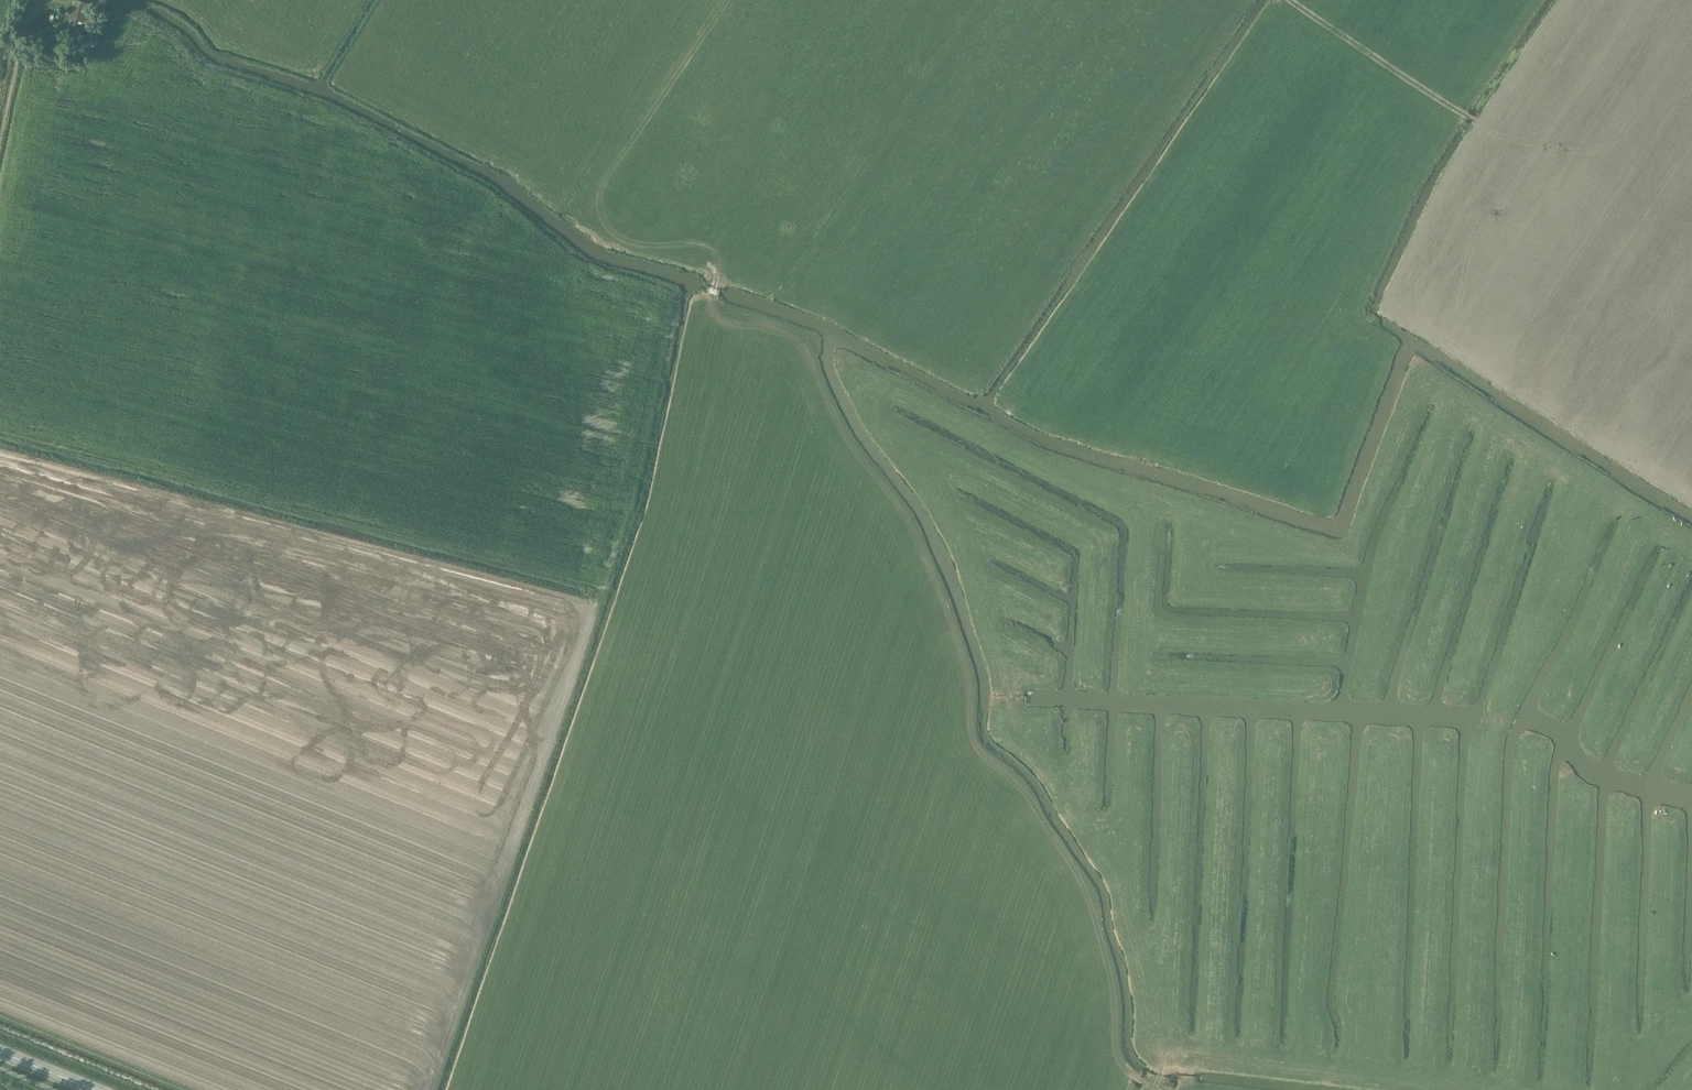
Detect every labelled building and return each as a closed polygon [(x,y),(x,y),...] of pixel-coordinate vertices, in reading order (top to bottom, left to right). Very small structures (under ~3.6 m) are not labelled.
[(89,4),(76,0),(75,0),(68,25),(82,29),(89,4)]
